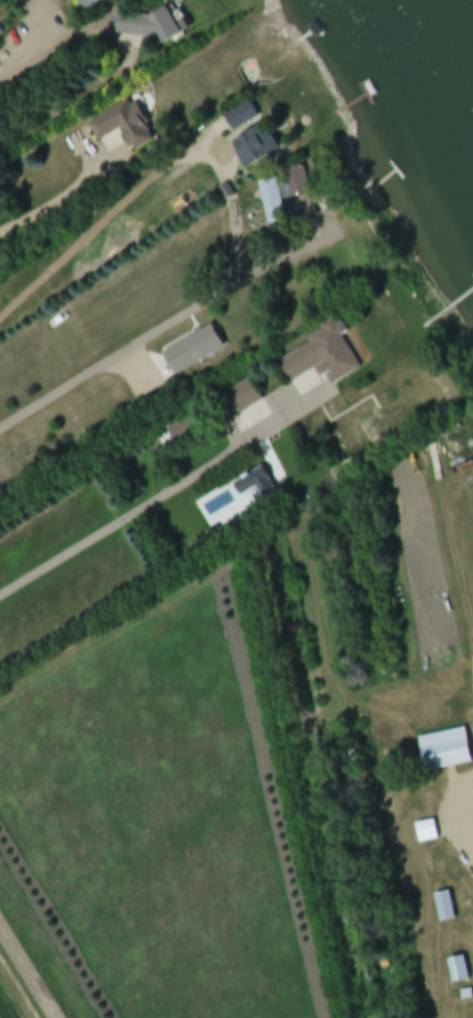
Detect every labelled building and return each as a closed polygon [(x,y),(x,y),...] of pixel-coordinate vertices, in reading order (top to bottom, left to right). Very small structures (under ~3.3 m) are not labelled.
[(81,15),(102,0),(71,0),(81,15)] [(115,15),(114,36),(154,40),(158,49),(178,39),(165,9),(147,18),(115,15)] [(130,155),(153,144),(131,99),(85,122),(95,143),(119,132),(130,155)] [(279,155),(261,121),(243,131),(261,164),(279,155)] [(275,181),(257,185),(266,228),(285,224),(275,181)] [(278,360),(290,383),(320,368),(330,386),(365,368),(339,317),(324,325),(329,335),(278,360)] [(227,350),(216,326),(164,351),(175,374),(227,350)] [(231,421),(266,401),(253,379),(218,399),(231,421)] [(471,738),(424,748),(429,772),(472,763),(472,747),(471,738)] [(440,838),(435,820),(418,825),(423,842),(440,838)] [(457,920),(452,892),(437,894),(441,922),(457,920)] [(450,960),(455,984),(471,980),(466,957),(450,960)]
